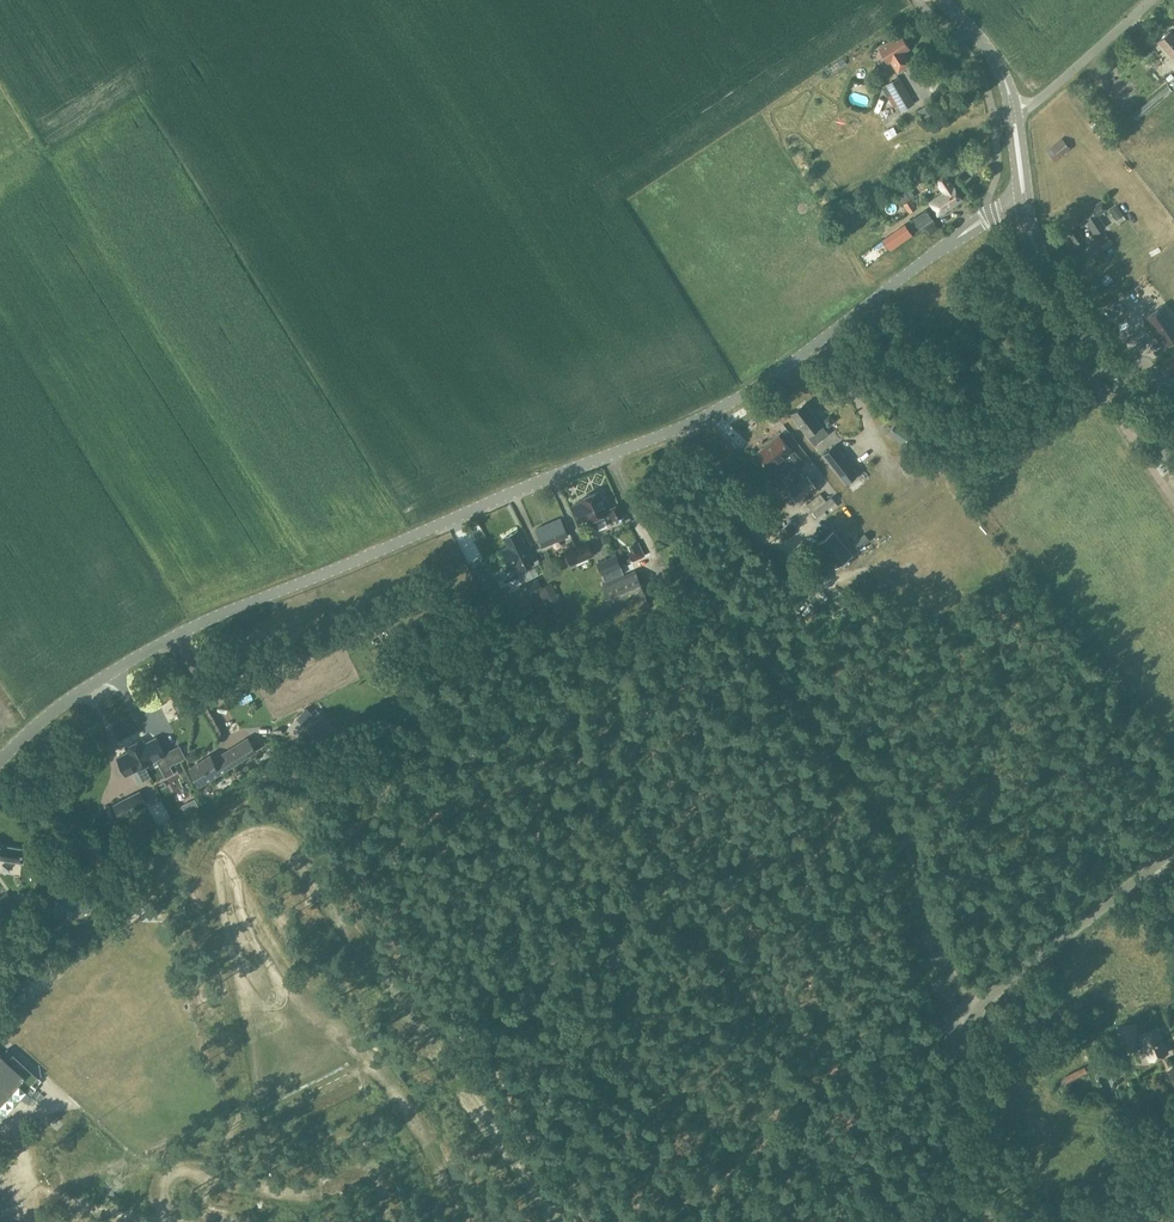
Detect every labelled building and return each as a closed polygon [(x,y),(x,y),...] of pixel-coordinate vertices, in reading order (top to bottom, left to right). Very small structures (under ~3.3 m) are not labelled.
[(1173,55),(1173,35),(1171,32),(1160,41),(1173,56),(1173,55)] [(901,34),(880,48),(889,62),(891,61),(899,73),(913,64),(907,55),(906,56),(904,53),(910,49),(901,34)] [(1158,83),(1160,81),(1150,70),(1146,73),(1154,83),(1156,81),(1158,83)] [(911,97),(900,77),(886,85),(888,88),(884,90),(887,96),(892,93),(902,111),(916,104),(915,103),(917,102),(914,95),(911,97)] [(1137,120),(1172,91),(1168,85),(1133,114),(1137,120)] [(924,103),(917,107),(923,121),(931,117),(924,103)] [(1071,150),(1062,139),(1047,151),(1056,162),(1071,150)] [(945,193),(930,203),(935,211),(939,208),(943,214),(963,200),(954,187),(945,174),(936,180),(945,193)] [(909,214),(918,209),(912,199),(903,204),(909,214)] [(1083,226),(1088,222),(1096,234),(1105,228),(1098,216),(1108,209),(1103,201),(1078,218),(1083,226)] [(1114,218),(1121,215),(1116,204),(1108,207),(1114,218)] [(927,209),(913,219),(922,231),(926,229),(930,235),(940,228),(927,209)] [(1085,239),(1076,227),(1067,233),(1076,245),(1085,239)] [(901,243),(911,236),(905,228),(895,235),(901,243)] [(1106,234),(1080,252),(1087,262),(1113,243),(1106,234)] [(860,256),(866,269),(889,258),(883,245),(860,256)] [(1101,254),(1088,263),(1093,269),(1105,261),(1101,254)] [(1113,280),(1109,273),(1101,279),(1106,285),(1113,280)] [(1145,318),(1165,348),(1173,342),(1173,319),(1164,305),(1145,318)] [(1046,353),(1049,358),(1054,354),(1051,350),(1046,353)] [(829,434),(822,426),(806,404),(792,415),(808,436),(815,445),(829,434)] [(895,430),(892,435),(898,440),(904,444),(907,439),(911,434),(905,430),(898,426),(895,430)] [(781,436),(770,445),(789,467),(798,460),(792,451),(781,436)] [(789,467),(770,445),(758,454),(770,469),(771,468),(777,477),(789,467)] [(857,475),(834,445),(821,454),(845,484),(857,475)] [(801,481),(809,491),(816,485),(808,475),(801,481)] [(809,491),(801,481),(789,491),(797,501),(809,491)] [(573,507),(579,522),(590,517),(591,520),(608,513),(603,501),(604,499),(603,495),(600,495),(599,492),(582,499),(583,502),(573,507)] [(821,506),(825,511),(828,509),(830,511),(837,505),(836,503),(837,503),(832,497),(821,506)] [(610,509),(615,520),(623,516),(618,505),(610,509)] [(825,511),(821,506),(813,512),(817,518),(825,511)] [(550,524),(537,529),(545,546),(569,536),(563,522),(551,527),(550,524)] [(793,537),(791,528),(782,530),(785,539),(793,537)] [(818,544),(838,568),(853,555),(833,531),(818,544)] [(519,532),(505,539),(517,563),(531,557),(519,532)] [(864,546),(859,540),(854,544),(859,550),(864,546)] [(645,556),(638,542),(634,544),(638,552),(631,555),(633,561),(645,556)] [(589,544),(566,553),(571,566),(594,556),(589,544)] [(561,562),(567,559),(564,551),(557,554),(561,562)] [(612,555),(613,557),(597,563),(605,581),(624,573),(616,553),(612,555)] [(550,566),(547,560),(542,563),(545,569),(550,566)] [(488,575),(483,566),(472,571),(476,581),(481,590),(492,585),(488,575)] [(636,571),(602,585),(612,609),(613,609),(619,622),(652,609),(636,571)] [(538,578),(527,584),(530,592),(542,586),(538,578)] [(543,587),(539,589),(550,611),(555,609),(558,614),(565,610),(551,583),(543,587)] [(532,606),(520,613),(525,623),(538,616),(532,606)] [(331,733),(303,710),(288,729),(315,752),(331,733)] [(142,739),(133,744),(145,766),(154,762),(160,758),(166,755),(157,737),(144,743),(142,739)] [(221,759),(214,763),(211,756),(191,768),(201,784),(256,751),(248,737),(218,755),(221,759)] [(145,766),(133,744),(126,748),(129,752),(118,758),(127,775),(145,766)] [(165,776),(177,787),(185,778),(173,767),(165,776)] [(148,806),(141,792),(113,806),(120,820),(148,806)] [(195,799),(192,800),(182,805),(187,814),(199,807),(196,802),(195,799)] [(22,863),(25,849),(2,846),(0,842),(0,859),(22,863)] [(40,883),(33,889),(39,896),(46,890),(40,883)] [(58,903),(87,912),(90,903),(61,893),(58,903)] [(11,900),(2,906),(6,913),(16,906),(11,900)] [(1139,1049),(1145,1048),(1150,1060),(1168,1053),(1159,1031),(1141,1039),(1143,1043),(1138,1044),(1135,1027),(1118,1029),(1121,1054),(1139,1051),(1139,1049)] [(24,1077),(0,1054),(0,1103),(24,1077)] [(1085,1067),(1065,1076),(1060,1082),(1065,1086),(1068,1083),(1088,1073),(1085,1067)] [(39,1081),(28,1085),(30,1089),(41,1085),(39,1081)]
